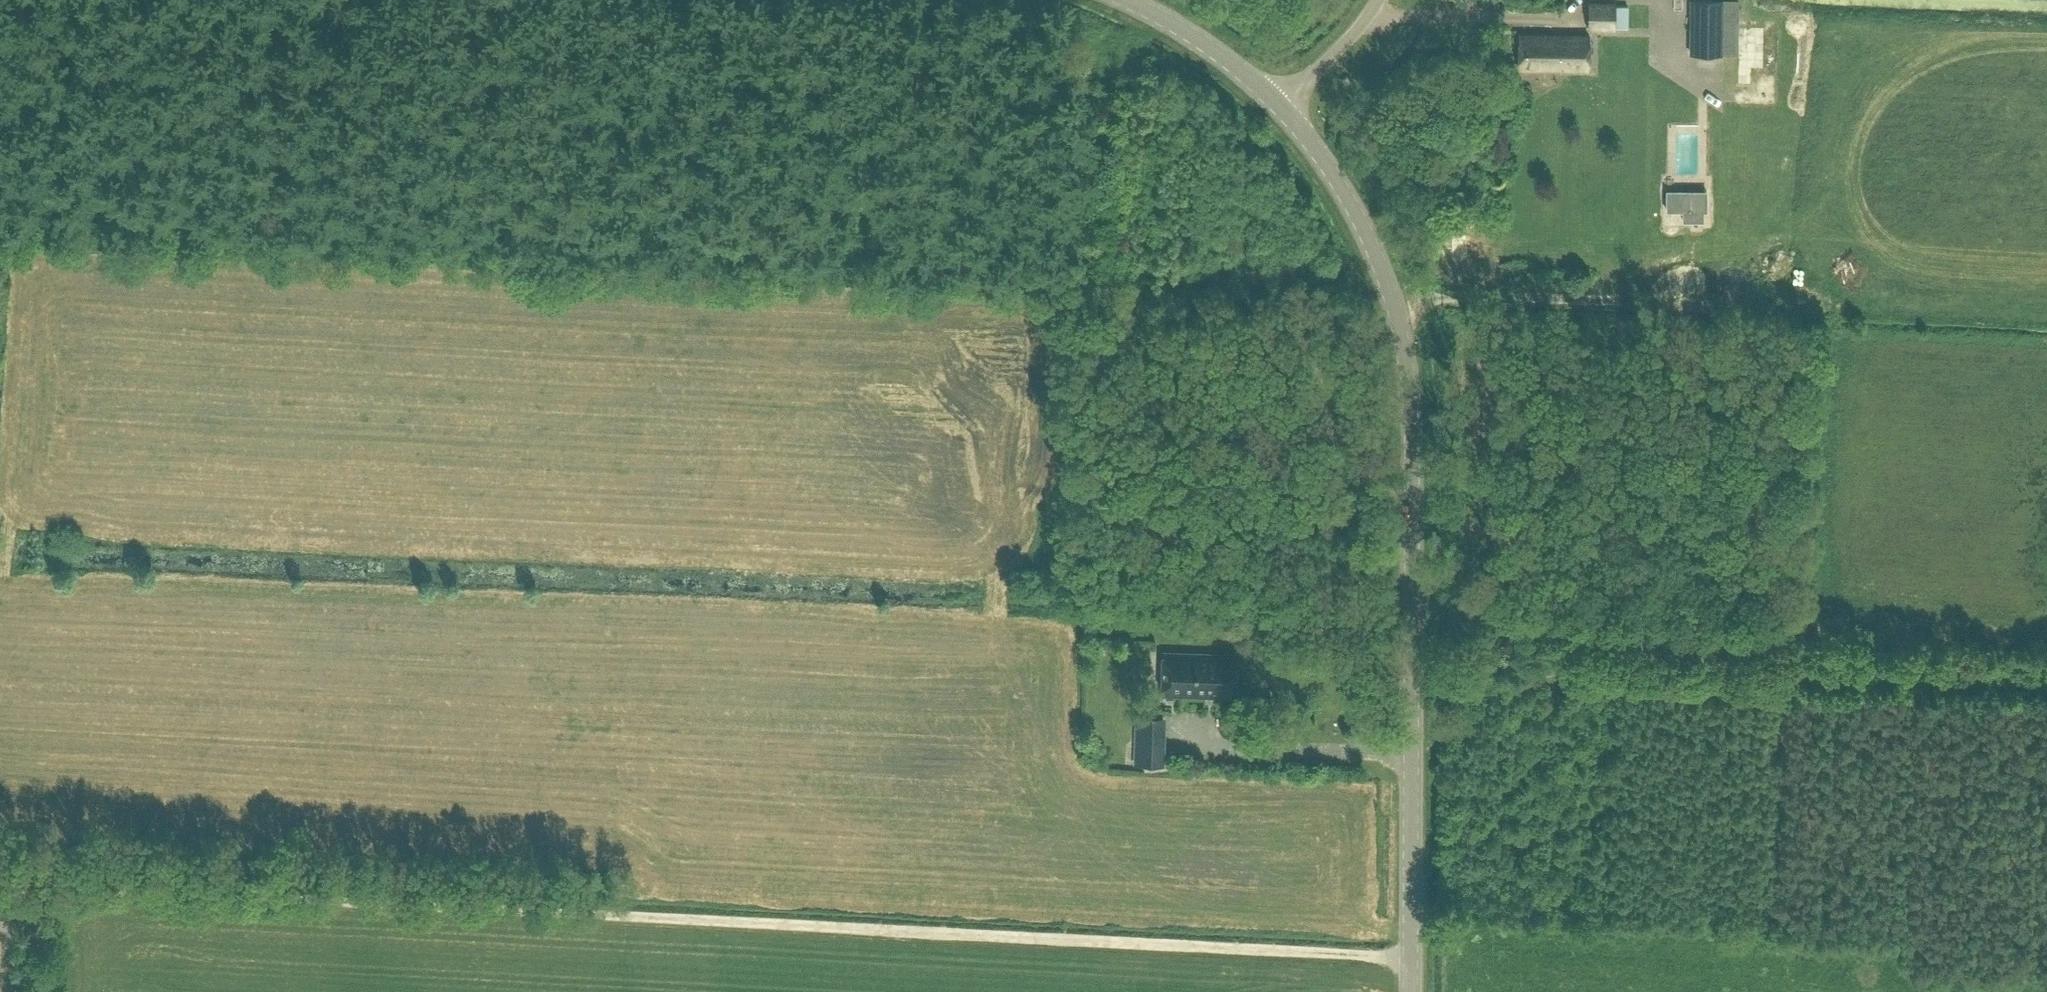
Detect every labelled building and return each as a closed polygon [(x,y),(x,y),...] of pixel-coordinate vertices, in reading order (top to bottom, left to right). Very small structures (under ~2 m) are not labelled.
[(1691,28),(1691,52),(1723,52),(1723,0),(1691,0),(1691,28)] [(1589,3),(1589,27),(1615,27),(1615,3),(1589,3)] [(1518,68),(1589,68),(1589,35),(1518,34),(1518,68)] [(1164,653),(1163,693),(1234,695),(1235,655),(1164,653)] [(1160,765),(1161,740),(1137,739),(1136,764),(1160,765)]
